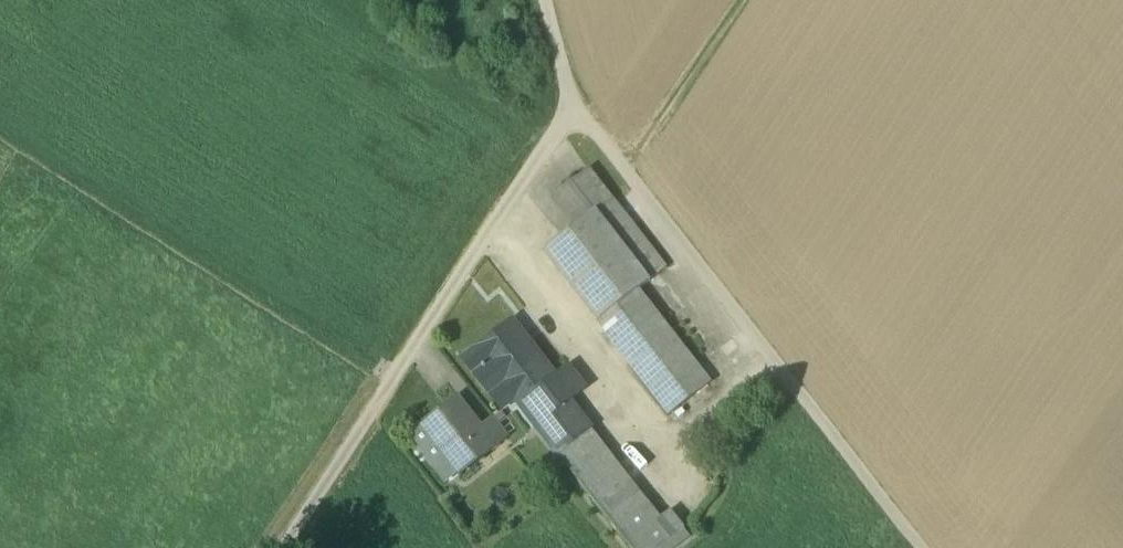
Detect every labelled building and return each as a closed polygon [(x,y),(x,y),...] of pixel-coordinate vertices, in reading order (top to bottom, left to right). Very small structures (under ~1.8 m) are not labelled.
[(668,268),(590,169),(555,196),(578,225),(544,252),(670,414),(711,383),(639,291),(651,281),(650,281),(668,268)] [(557,376),(514,320),(476,349),(477,350),(479,349),(488,361),(476,371),(494,395),(507,385),(522,404),(520,405),(537,427),(560,409),(587,389),(570,367),(557,376)] [(458,397),(422,426),(423,427),(424,426),(461,473),(460,475),(461,476),(498,447),(483,428),(458,397)] [(560,409),(537,427),(559,455),(581,437),(560,409)] [(509,438),(494,419),(483,428),(498,447),(509,438)] [(581,437),(559,455),(604,513),(638,487),(592,429),(581,437)] [(638,487),(604,513),(616,529),(650,502),(638,487)] [(650,502),(616,529),(629,545),(662,519),(650,502)] [(629,545),(631,547),(661,547),(685,529),(671,511),(662,519),(629,545)]
